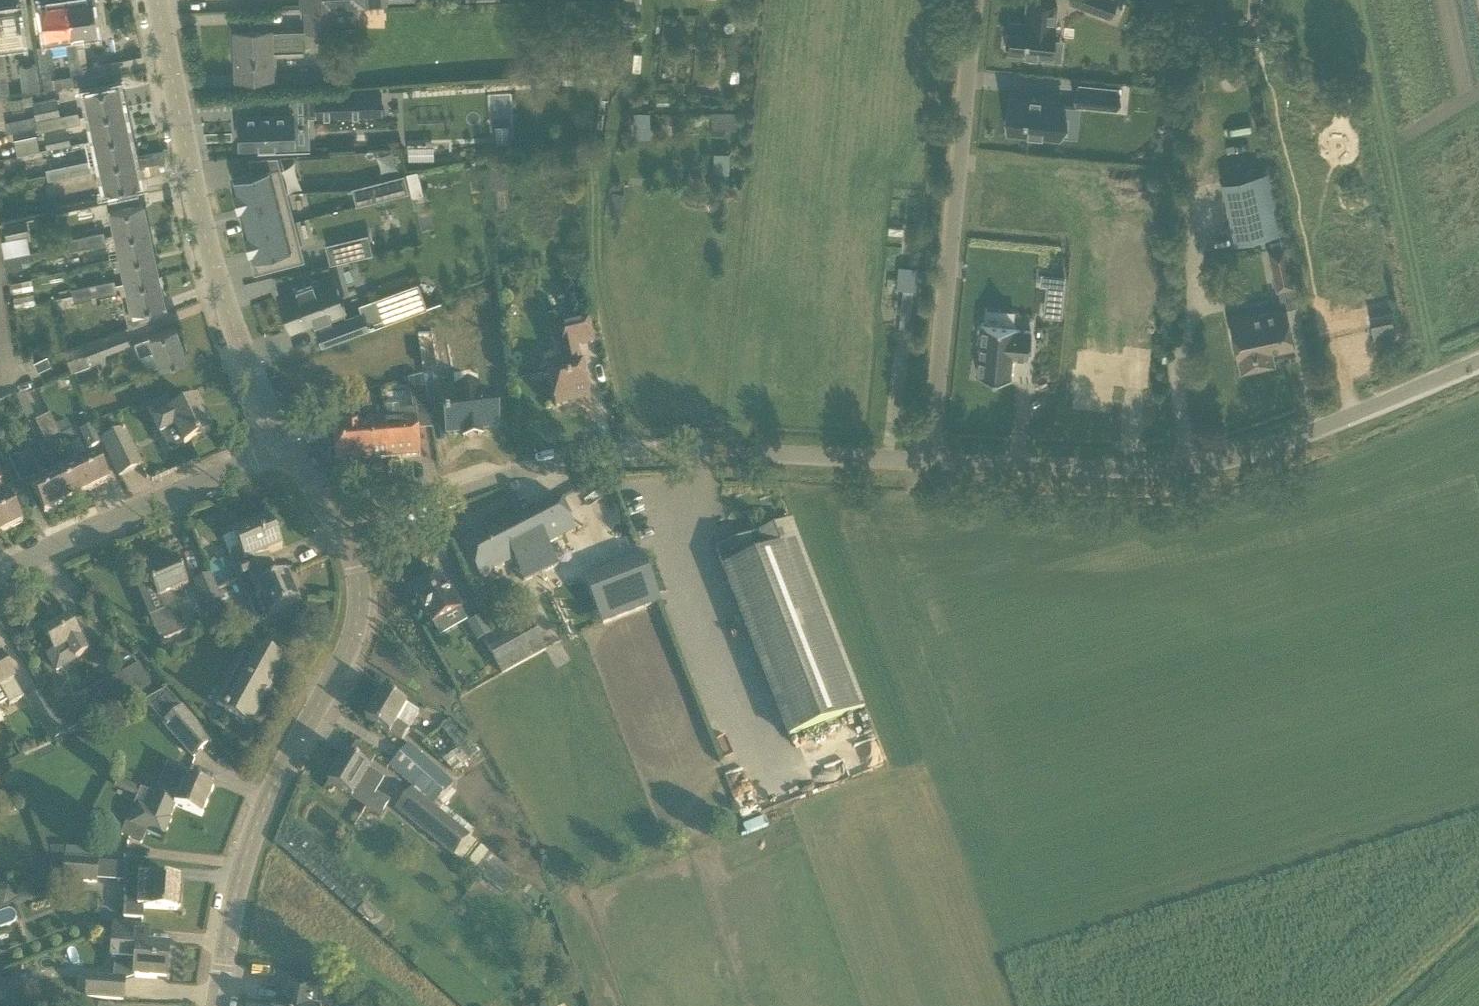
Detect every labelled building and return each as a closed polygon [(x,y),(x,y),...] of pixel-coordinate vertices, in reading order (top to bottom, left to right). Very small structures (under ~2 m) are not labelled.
[(71,30),(66,0),(57,0),(41,2),(45,33),(71,30)] [(71,30),(72,40),(78,39),(79,45),(84,44),(82,28),(96,26),(92,0),(66,0),(71,30)] [(1052,38),(1056,3),(1030,0),(1026,0),(1024,19),(1010,18),(1009,34),(1006,33),(1004,46),(1007,46),(1007,50),(1043,53),(1045,37),(1052,38)] [(1069,2),(1112,17),(1118,0),(1070,0),(1069,2)] [(334,5),(305,5),(306,28),(335,28),(334,5)] [(22,37),(17,6),(0,8),(0,40),(22,37)] [(237,74),(270,73),(269,49),(302,48),(301,28),(269,29),(269,27),(231,28),(232,57),(236,57),(237,74)] [(81,60),(79,45),(78,39),(72,40),(66,40),(70,62),(81,60)] [(44,88),(73,84),(71,74),(53,77),(52,68),(54,67),(50,43),(38,45),(41,69),(44,88)] [(70,62),(71,74),(73,84),(108,77),(105,61),(84,66),(82,66),(81,60),(70,62)] [(39,86),(36,66),(36,62),(19,64),(20,68),(23,88),(39,86)] [(10,93),(7,71),(0,72),(0,94),(10,93)] [(1076,97),(1076,103),(1083,104),(1115,107),(1118,85),(1117,85),(1078,81),(1076,97)] [(86,88),(91,113),(122,107),(116,82),(86,88)] [(364,90),(316,92),(317,114),(365,112),(381,111),(381,107),(380,89),(364,90)] [(1029,96),(1011,94),(1007,130),(1059,135),(1062,99),(1040,97),(1040,95),(1038,95),(1038,97),(1031,96),(1031,95),(1030,94),(1029,96)] [(13,108),(24,106),(23,95),(11,96),(13,108)] [(37,119),(57,115),(60,114),(56,97),(33,102),(37,119)] [(96,137),(127,131),(122,107),(91,113),(96,137)] [(291,109),(238,112),(240,144),(258,143),(258,149),(294,146),(291,109)] [(60,114),(57,115),(60,126),(81,121),(79,110),(60,114)] [(37,125),(36,119),(34,115),(8,120),(5,120),(8,132),(13,130),(35,125),(37,125)] [(57,115),(37,119),(36,119),(37,125),(38,130),(60,126),(57,115)] [(35,125),(13,130),(15,142),(37,137),(35,125)] [(68,126),(44,131),(47,147),(71,142),(68,126)] [(101,162),(132,155),(127,131),(96,137),(101,162)] [(429,142),(406,144),(407,156),(430,153),(429,142)] [(137,180),(132,155),(101,162),(106,186),(137,180)] [(89,158),(68,163),(70,174),(91,170),(89,158)] [(70,174),(68,163),(46,168),(48,179),(70,174)] [(278,164),(233,176),(236,186),(234,186),(239,204),(285,192),(278,164)] [(416,168),(405,171),(410,194),(422,191),(416,168)] [(1269,170),(1222,179),(1234,240),(1281,231),(1269,170)] [(404,174),(365,184),(369,199),(408,189),(404,174)] [(285,192),(239,204),(243,220),(245,220),(247,230),(246,230),(246,231),(292,219),(285,192)] [(111,208),(116,233),(147,226),(142,202),(111,208)] [(27,219),(4,224),(7,238),(9,250),(31,245),(29,234),(30,233),(27,219)] [(248,231),(246,231),(250,249),(252,249),(258,271),(303,260),(292,219),(248,231)] [(121,257),(152,251),(147,226),(116,233),(121,257)] [(104,230),(83,234),(85,245),(107,241),(104,230)] [(63,250),(85,245),(83,234),(61,239),(63,250)] [(366,234),(328,244),(332,261),(370,252),(366,234)] [(889,235),(888,241),(902,243),(903,236),(889,235)] [(1268,249),(1277,289),(1292,286),(1284,246),(1268,249)] [(126,281),(157,275),(152,251),(121,257),(126,281)] [(913,307),(911,269),(901,270),(903,308),(913,307)] [(332,273),(278,293),(292,327),(313,319),(315,325),(322,343),(369,326),(363,308),(345,314),(343,308),(344,307),(332,273)] [(128,326),(157,314),(153,302),(163,300),(157,275),(126,281),(132,309),(125,310),(128,326)] [(114,278),(93,283),(95,294),(117,289),(114,278)] [(95,294),(93,283),(71,287),(74,298),(95,294)] [(1042,313),(1060,314),(1061,283),(1043,283),(1042,313)] [(1285,308),(1229,320),(1237,356),(1239,356),(1242,369),(1272,362),(1270,350),(1293,345),(1285,308)] [(1374,337),(1396,331),(1390,310),(1368,316),(1374,337)] [(554,328),(561,359),(546,362),(556,407),(590,399),(582,364),(581,365),(577,347),(594,343),(588,319),(554,328)] [(975,373),(1008,376),(1010,354),(1027,356),(1030,329),(1013,328),(1013,324),(980,321),(980,324),(977,324),(975,338),(979,339),(975,373)] [(145,369),(160,363),(186,354),(176,325),(134,339),(139,353),(145,369)] [(90,364),(88,358),(130,342),(125,328),(65,351),(72,370),(90,364)] [(1075,374),(1073,391),(1077,391),(1076,407),(1108,410),(1111,379),(1125,380),(1124,383),(1144,385),(1148,353),(1128,351),(1127,361),(1113,360),(1113,359),(1081,355),(1079,374),(1075,374)] [(51,362),(47,353),(34,359),(38,369),(51,362)] [(440,357),(424,359),(428,391),(444,389),(440,357)] [(423,377),(408,381),(413,410),(428,408),(423,377)] [(456,396),(443,397),(447,433),(497,427),(493,392),(480,393),(479,385),(455,388),(456,396)] [(176,428),(184,445),(212,432),(202,411),(199,412),(196,405),(198,403),(197,401),(174,412),(168,399),(147,409),(160,436),(176,428)] [(344,403),(329,407),(332,419),(347,415),(344,403)] [(67,448),(61,437),(50,416),(35,423),(46,445),(50,443),(55,454),(67,448)] [(415,416),(384,418),(387,459),(419,456),(415,416)] [(345,428),(332,429),(335,463),(336,463),(387,459),(384,418),(367,420),(367,425),(345,426),(345,428)] [(92,425),(80,431),(89,450),(101,444),(92,425)] [(141,466),(133,448),(124,430),(102,441),(119,477),(141,466)] [(72,431),(61,437),(67,448),(78,443),(72,431)] [(21,484),(33,478),(27,467),(34,463),(29,452),(10,462),(21,484)] [(87,492),(109,482),(96,455),(75,465),(87,492)] [(75,465),(53,475),(66,502),(87,492),(75,465)] [(53,475),(31,486),(44,513),(45,513),(45,512),(66,502),(53,475)] [(478,578),(496,569),(513,561),(524,582),(558,565),(549,545),(576,532),(558,496),(462,544),(478,578)] [(0,534),(21,524),(22,524),(10,497),(0,502),(0,534)] [(270,520),(222,540),(230,559),(240,581),(265,571),(273,567),(273,566),(268,555),(282,549),(270,520)] [(717,551),(790,738),(864,709),(792,522),(717,551)] [(642,557),(585,580),(602,624),(660,601),(642,557)] [(158,597),(164,612),(149,618),(159,640),(186,629),(170,592),(187,585),(177,560),(147,573),(157,598),(158,597)] [(265,571),(240,581),(248,601),(257,622),(270,617),(281,612),(299,604),(287,575),(278,579),(273,567),(265,571)] [(226,613),(219,598),(220,598),(211,575),(195,582),(211,619),(226,613)] [(440,576),(412,591),(432,627),(462,609),(455,596),(452,598),(446,587),(440,576)] [(502,676),(547,651),(527,614),(517,619),(518,622),(483,641),(502,676)] [(481,617),(468,625),(477,642),(490,634),(481,617)] [(68,619),(44,634),(54,651),(46,656),(57,673),(77,661),(76,660),(87,654),(84,649),(78,639),(79,638),(68,619)] [(285,663),(261,650),(254,662),(241,655),(216,700),(229,707),(225,715),(249,728),(263,703),(262,702),(260,704),(256,702),(272,674),(276,676),(273,680),(275,681),(285,663)] [(0,659),(0,705),(7,701),(9,706),(24,697),(21,693),(2,658),(0,659)] [(136,698),(134,695),(151,685),(140,665),(122,674),(97,689),(104,701),(93,707),(98,716),(119,704),(121,707),(136,698)] [(399,701),(382,691),(365,720),(382,730),(401,741),(418,713),(399,701)] [(53,743),(67,735),(60,723),(41,692),(28,700),(46,731),(53,743)] [(67,733),(92,720),(80,698),(55,711),(67,733)] [(212,742),(181,708),(163,724),(194,758),(212,742)] [(454,785),(410,745),(390,767),(434,807),(454,785)] [(370,771),(345,755),(327,784),(344,795),(367,808),(375,795),(372,793),(381,779),(369,772),(370,771)] [(179,796),(175,807),(201,817),(213,789),(190,779),(192,775),(167,765),(158,787),(179,796)] [(137,799),(141,789),(105,774),(101,783),(115,789),(115,790),(137,799)] [(158,787),(154,795),(141,789),(137,799),(134,805),(138,807),(130,826),(126,824),(121,836),(139,843),(144,832),(163,840),(171,820),(170,819),(175,807),(179,796),(158,787)] [(454,858),(470,838),(412,790),(396,810),(454,858)] [(65,849),(49,848),(52,860),(65,861),(65,849)] [(499,891),(512,874),(482,850),(474,860),(480,864),(474,871),(499,891)] [(65,861),(52,860),(49,860),(53,880),(63,881),(96,883),(97,863),(65,861)] [(181,897),(178,896),(179,881),(124,877),(123,892),(125,892),(123,919),(141,920),(142,908),(177,911),(177,907),(180,907),(181,897)] [(356,914),(382,932),(388,923),(363,905),(356,914)] [(134,978),(146,979),(166,980),(169,948),(147,947),(148,929),(115,927),(112,959),(136,961),(134,978)] [(19,966),(7,971),(10,977),(21,973),(19,966)] [(87,998),(123,1001),(124,981),(89,978),(87,998)] [(318,984),(286,978),(284,994),(285,994),(283,1003),(276,1002),(276,1005),(313,1005),(314,999),(315,999),(318,984)] [(0,982),(0,1005),(9,1005),(0,982)]
